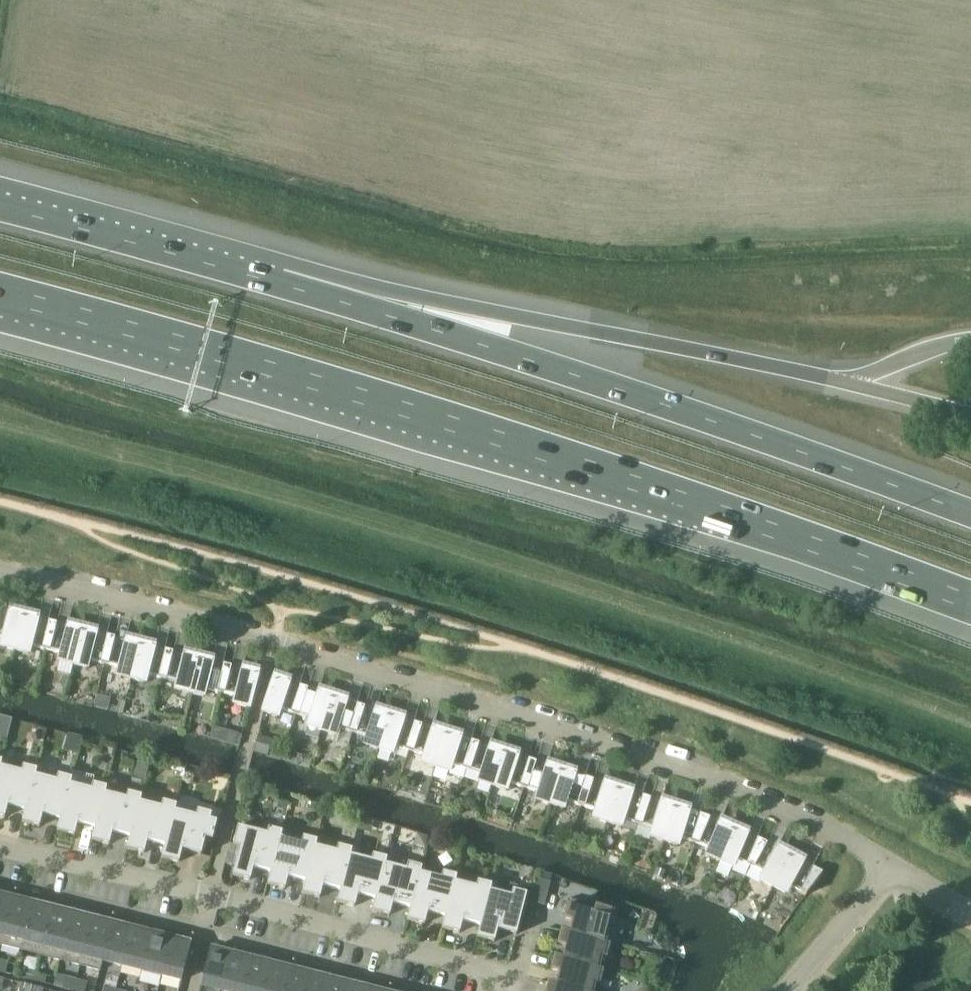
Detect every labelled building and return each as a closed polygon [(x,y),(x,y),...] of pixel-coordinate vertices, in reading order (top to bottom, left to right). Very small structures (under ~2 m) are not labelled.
[(0,609),(0,638),(4,639),(2,646),(15,650),(24,615),(11,612),(10,612),(0,609)] [(38,618),(24,615),(15,650),(29,653),(31,645),(47,649),(53,623),(38,619),(38,618)] [(69,626),(53,623),(47,649),(62,653),(60,661),(74,664),(82,629),(69,626)] [(105,664),(111,637),(96,633),(82,629),(74,664),(87,668),(89,660),(105,664)] [(127,641),(111,637),(105,664),(120,667),(118,675),(132,679),(141,644),(127,640),(127,641)] [(154,647),(141,644),(132,679),(146,682),(148,674),(163,678),(170,651),(154,648),(154,647)] [(190,693),(199,658),(185,655),(170,651),(163,678),(178,682),(176,690),(190,693)] [(206,689),(221,692),(228,666),(213,662),(213,661),(199,658),(190,693),(204,696),(206,689)] [(243,670),(228,666),(221,692),(237,696),(235,704),(249,708),(258,673),(243,669),(243,670)] [(280,709),(296,714),(304,688),(289,683),(289,682),(275,678),(264,712),(278,717),(280,709)] [(319,692),(304,688),(296,714),(311,719),(308,726),(322,731),(333,696),(319,692)] [(346,701),(333,696),(322,731),(335,735),(338,727),(353,732),(361,706),(346,701)] [(376,711),(361,706),(353,732),(368,737),(365,745),(379,749),(390,715),(376,710),(376,711)] [(403,719),(390,715),(379,749),(392,753),(395,746),(410,750),(418,724),(403,719)] [(434,729),(418,724),(410,750),(425,755),(422,763),(436,767),(447,733),(434,729)] [(235,745),(239,733),(228,730),(225,742),(235,745)] [(460,737),(447,733),(436,767),(449,771),(452,764),(467,769),(475,742),(460,738),(460,737)] [(271,740),(258,736),(255,749),(268,753),(271,740)] [(490,747),(475,742),(467,769),(482,774),(480,781),(493,786),(504,751),(491,747),(490,747)] [(290,760),(293,748),(286,746),(282,757),(290,760)] [(518,756),(504,751),(493,786),(507,790),(509,782),(524,787),(532,761),(517,756),(518,756)] [(547,766),(532,761),(524,787),(539,792),(537,800),(550,804),(561,769),(548,765),(547,766)] [(36,775),(38,769),(23,765),(22,771),(1,766),(0,766),(0,767),(0,816),(5,818),(8,806),(25,810),(26,810),(35,774),(36,775)] [(566,801),(581,805),(590,779),(575,774),(561,769),(550,804),(564,808),(566,801)] [(43,814),(60,819),(61,819),(70,783),(71,783),(72,778),(58,774),(57,780),(36,775),(35,774),(26,810),(25,810),(22,822),(40,826),(43,814)] [(605,784),(590,779),(581,805),(596,810),(594,818),(607,822),(618,788),(605,784)] [(105,792),(106,792),(107,786),(93,783),(92,789),(71,783),(70,783),(61,819),(60,819),(57,831),(75,835),(78,823),(95,828),(96,828),(105,792)] [(618,788),(607,822),(636,831),(638,824),(647,797),(632,793),(632,792),(618,788)] [(113,832),(130,836),(131,837),(140,801),(141,801),(142,795),(128,792),(127,798),(106,792),(105,792),(96,828),(95,828),(92,840),(110,844),(113,832)] [(662,802),(647,797),(638,824),(653,829),(651,836),(665,841),(675,806),(662,802)] [(148,841),(165,845),(166,845),(175,810),(176,810),(177,804),(163,800),(162,806),(141,801),(140,801),(131,837),(130,836),(127,848),(145,853),(148,841)] [(675,806),(665,841),(678,845),(680,837),(695,842),(705,816),(689,811),(675,806)] [(196,815),(176,810),(175,810),(166,845),(165,845),(162,857),(180,862),(183,850),(202,855),(206,838),(213,840),(217,821),(211,819),(212,813),(198,809),(196,815)] [(721,823),(705,816),(695,842),(710,848),(707,856),(720,861),(734,828),(721,822),(721,823)] [(281,837),(283,831),(269,827),(267,833),(238,826),(234,844),(233,845),(240,847),(235,866),(233,875),(250,880),(253,868),(271,872),(272,872),(281,837)] [(747,833),(734,828),(720,861),(733,866),(736,859),(751,865),(762,840),(747,834),(747,833)] [(288,876),(306,881),(315,845),(316,846),(318,840),(304,836),(302,842),(281,837),(272,872),(271,872),(268,884),(285,889),(288,876)] [(762,840),(751,865),(765,873),(761,880),(773,886),(790,854),(778,848),(777,848),(762,840)] [(230,843),(225,863),(235,866),(240,847),(233,845),(234,844),(230,843)] [(337,851),(316,846),(315,845),(306,881),(303,893),(320,897),(323,885),(341,890),(350,854),(351,854),(353,849),(339,845),(337,851)] [(358,894),(375,899),(376,899),(385,863),(386,863),(388,857),(373,854),(372,860),(351,854),(350,854),(341,890),(337,902),(355,906),(358,894)] [(803,861),(790,854),(773,886),(786,893),(790,886),(806,895),(823,872),(803,861)] [(420,872),(421,872),(422,866),(408,863),(407,868),(386,863),(385,863),(376,899),(375,899),(372,911),(390,915),(393,903),(410,907),(411,908),(420,872)] [(655,875),(654,875),(662,878),(662,877),(665,871),(657,868),(655,875)] [(455,881),(456,881),(457,875),(443,871),(442,877),(421,872),(420,872),(411,908),(410,907),(407,919),(425,924),(428,912),(445,916),(446,916),(455,881)] [(684,873),(680,885),(685,887),(689,875),(684,873)] [(551,882),(539,879),(533,902),(544,905),(551,882)] [(490,889),(491,890),(492,884),(478,880),(477,886),(456,881),(455,881),(446,916),(445,916),(442,928),(460,933),(463,921),(480,925),(481,925),(490,889)] [(481,925),(480,925),(477,937),(495,942),(498,929),(517,934),(527,893),(513,889),(512,895),(491,890),(490,889),(481,925)] [(0,895),(0,945),(1,945),(13,898),(0,895)] [(33,903),(13,898),(1,945),(21,950),(33,903)] [(572,921),(569,933),(569,934),(616,946),(616,945),(619,933),(623,934),(626,921),(613,917),(615,910),(569,899),(564,919),(572,921)] [(21,950),(41,955),(53,908),(33,903),(21,950)] [(73,913),(53,908),(41,955),(61,960),(73,913)] [(92,918),(73,913),(61,960),(80,965),(92,918)] [(112,923),(92,918),(80,965),(101,970),(103,961),(112,923)] [(132,928),(112,923),(103,961),(122,966),(132,928)] [(152,933),(132,928),(122,966),(142,971),(152,933)] [(608,958),(612,959),(615,947),(616,947),(616,946),(569,934),(569,933),(561,931),(557,945),(565,947),(562,959),(605,970),(605,969),(608,958)] [(171,938),(152,933),(142,971),(162,976),(171,938)] [(191,943),(171,938),(162,976),(182,981),(191,943)] [(222,990),(221,990),(230,953),(211,948),(200,990),(222,990)] [(230,953),(221,990),(222,990),(242,990),(250,958),(230,953)] [(556,984),(556,985),(579,990),(594,990),(596,982),(600,983),(603,971),(605,971),(605,970),(562,959),(554,957),(551,970),(559,972),(556,984)] [(270,963),(250,958),(242,990),(263,990),(270,963)] [(0,960),(0,972),(6,973),(9,962),(0,960)] [(270,963),(263,990),(284,990),(290,968),(270,963)] [(290,968),(284,990),(305,990),(309,973),(290,968)] [(25,970),(24,978),(34,980),(36,973),(25,970)] [(36,973),(34,980),(45,983),(47,976),(36,973)] [(309,973),(305,990),(326,990),(329,978),(309,973)] [(63,988),(74,990),(77,979),(66,976),(63,988)] [(329,978),(326,990),(347,990),(349,983),(329,978)] [(77,979),(74,990),(77,990),(85,990),(88,982),(77,979)] [(556,985),(556,984),(548,982),(545,990),(579,990),(556,985)]
